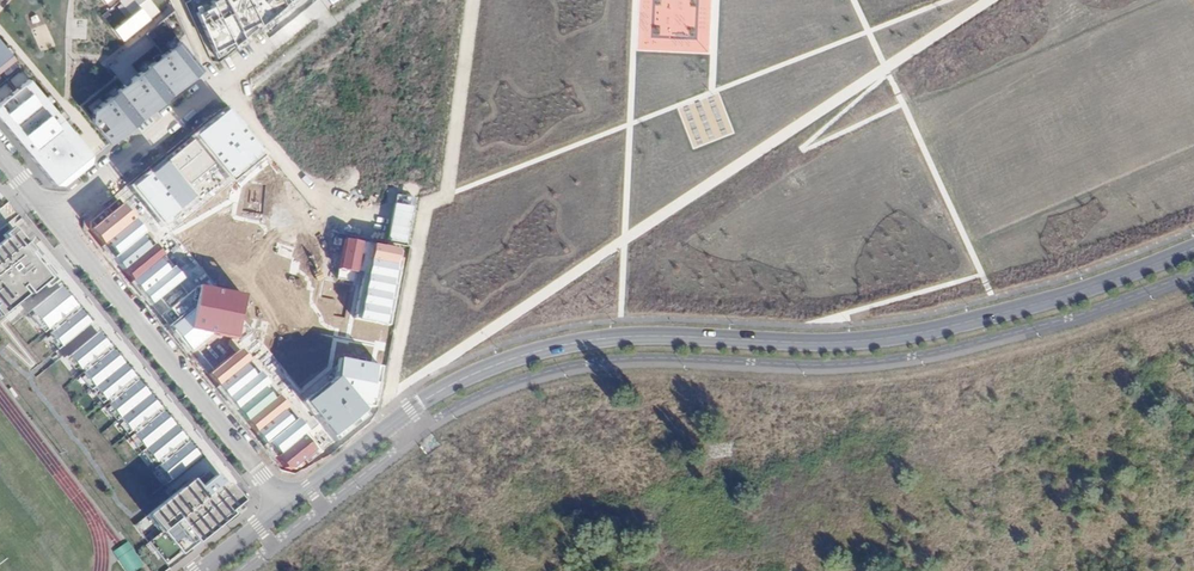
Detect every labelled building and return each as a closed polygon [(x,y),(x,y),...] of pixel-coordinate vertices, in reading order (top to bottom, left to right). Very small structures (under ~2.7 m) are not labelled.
[(140,7),(113,28),(123,39),(158,10),(149,0),(134,0),(140,7)] [(246,40),(225,0),(220,0),(212,4),(235,48),(246,40)] [(249,0),(225,0),(246,40),(263,27),(249,0)] [(283,0),(249,0),(263,27),(288,9),(283,0)] [(288,9),(300,0),(283,0),(288,9)] [(113,25),(127,14),(118,3),(110,10),(112,13),(107,18),(113,25)] [(235,48),(212,4),(196,11),(218,60),(235,48)] [(178,41),(92,109),(90,119),(109,143),(202,69),(178,41)] [(0,43),(0,67),(12,58),(0,43)] [(25,78),(0,101),(0,120),(58,185),(91,158),(25,78)] [(228,111),(194,137),(224,177),(259,149),(228,111)] [(194,137),(168,158),(198,198),(224,177),(194,137)] [(168,158),(150,172),(182,211),(198,198),(168,158)] [(150,172),(131,186),(164,226),(182,211),(150,172)] [(87,227),(105,248),(137,221),(119,200),(87,227)] [(105,248),(116,261),(144,237),(148,234),(137,221),(105,248)] [(2,315),(8,310),(12,308),(26,296),(20,289),(23,287),(30,296),(43,285),(52,278),(56,275),(49,266),(45,269),(38,261),(32,253),(33,252),(27,244),(26,245),(25,244),(15,232),(0,245),(0,317),(2,315)] [(116,261),(125,271),(153,247),(144,237),(116,261)] [(370,241),(346,237),(337,277),(361,282),(364,283),(373,242),(370,241)] [(409,249),(373,242),(364,283),(356,317),(394,325),(409,249)] [(125,271),(134,282),(161,259),(165,255),(156,245),(153,247),(125,271)] [(134,282),(144,294),(172,271),(161,259),(134,282)] [(144,294),(154,305),(186,279),(176,267),(172,271),(144,294)] [(245,293),(197,287),(193,309),(169,326),(189,351),(209,335),(234,338),(245,293)] [(76,307),(60,288),(32,311),(34,314),(48,330),(50,329),(73,309),(76,307)] [(73,309),(50,329),(52,332),(76,312),(73,309)] [(62,347),(71,340),(80,332),(90,324),(78,310),(76,312),(52,332),(50,333),(54,338),(62,347)] [(48,330),(34,314),(31,317),(44,333),(48,330)] [(105,350),(109,347),(97,333),(69,356),(78,368),(80,370),(82,368),(105,350)] [(62,347),(54,338),(50,341),(58,350),(62,347)] [(242,348),(210,373),(219,384),(247,362),(251,360),(242,348)] [(123,364),(111,350),(108,353),(84,371),(82,373),(84,376),(94,388),(123,364)] [(108,353),(105,350),(82,368),(84,371),(108,353)] [(78,368),(69,356),(65,359),(74,370),(78,368)] [(377,366),(339,359),(335,379),(304,403),(333,438),(368,415),(377,366)] [(247,362),(219,384),(229,396),(257,375),(247,362)] [(134,378),(123,364),(94,388),(97,391),(105,401),(107,399),(130,381),(134,378)] [(257,375),(229,396),(239,408),(265,387),(270,383),(260,372),(257,375)] [(94,388),(84,376),(81,379),(91,390),(94,388)] [(133,384),(130,381),(107,399),(110,402),(133,384)] [(148,395),(136,381),(133,384),(110,402),(108,404),(110,406),(119,418),(148,395)] [(265,387),(239,408),(249,420),(275,398),(265,387)] [(105,401),(97,391),(93,394),(101,404),(105,401)] [(130,432),(132,430),(155,411),(159,409),(148,395),(119,418),(122,422),(130,432)] [(275,398),(249,420),(258,431),(284,410),(288,406),(279,395),(275,398)] [(119,418),(110,406),(106,410),(115,422),(119,418)] [(284,410),(258,431),(267,442),(293,421),(284,410)] [(158,415),(155,411),(132,430),(135,434),(158,415)] [(173,427),(161,412),(158,415),(135,434),(133,435),(141,445),(144,450),(173,427)] [(293,421),(267,442),(279,456),(304,434),(309,431),(297,417),(293,421)] [(130,432),(122,422),(118,425),(126,435),(130,432)] [(184,440),(173,427),(144,450),(154,461),(155,463),(157,461),(181,443),(184,440)] [(304,434),(279,456),(291,471),(317,449),(304,434)] [(141,445),(133,435),(129,438),(137,448),(141,445)] [(183,446),(181,443),(157,461),(160,465),(183,446)] [(198,458),(186,443),(183,446),(160,465),(158,466),(160,469),(170,481),(198,458)] [(154,461),(144,450),(141,453),(150,464),(154,461)] [(170,481),(160,469),(156,472),(166,484),(170,481)] [(176,520),(196,545),(222,524),(241,510),(238,506),(241,503),(227,485),(223,488),(215,477),(210,471),(193,484),(191,481),(188,484),(178,492),(172,496),(147,516),(160,533),(163,531),(169,526),(176,520)] [(183,555),(189,550),(196,545),(176,520),(169,526),(163,531),(180,552),(183,555)] [(143,565),(124,542),(110,554),(124,570),(135,570),(143,565)]
